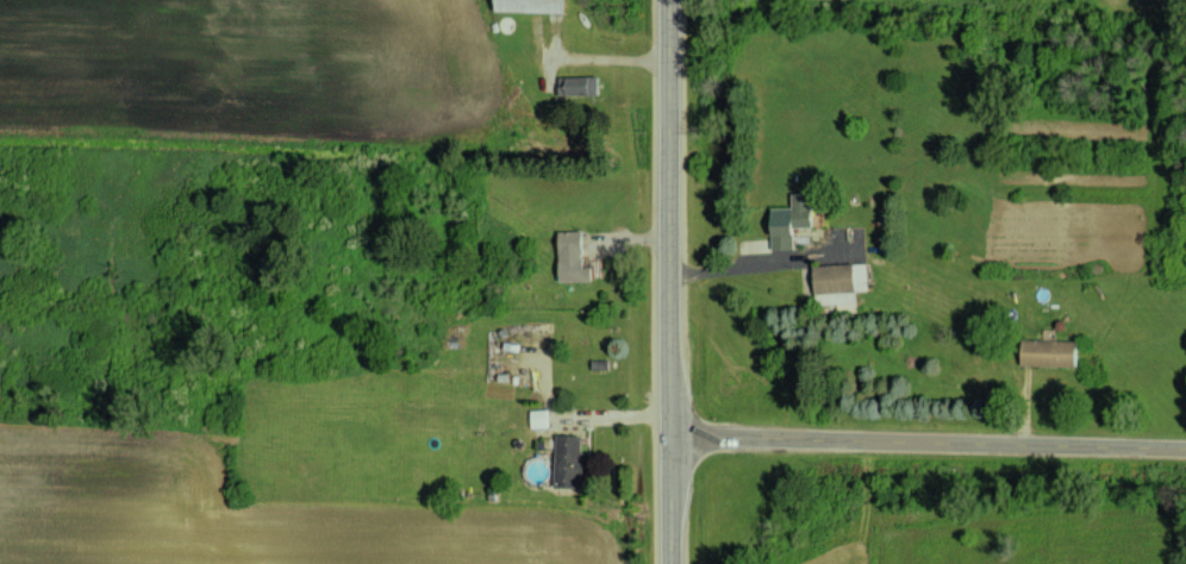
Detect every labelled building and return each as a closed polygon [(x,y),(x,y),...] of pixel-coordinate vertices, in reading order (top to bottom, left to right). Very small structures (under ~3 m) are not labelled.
[(567,11),(567,0),(498,0),(498,9),(567,11)] [(598,76),(559,75),(558,94),(598,94),(598,76)] [(814,193),(791,194),(792,207),(772,207),(773,250),(794,249),(794,227),(814,226),(814,193)] [(593,280),(592,265),(584,265),(583,230),(560,231),(561,281),(593,280)] [(867,290),(865,263),(814,265),(815,304),(839,303),(839,310),(850,310),(850,306),(855,306),(854,290),(867,290)] [(1078,367),(1079,341),(1024,339),(1023,365),(1078,367)] [(531,410),(532,428),(549,427),(548,410),(531,410)] [(586,435),(557,434),(556,486),(585,486),(586,435)]
